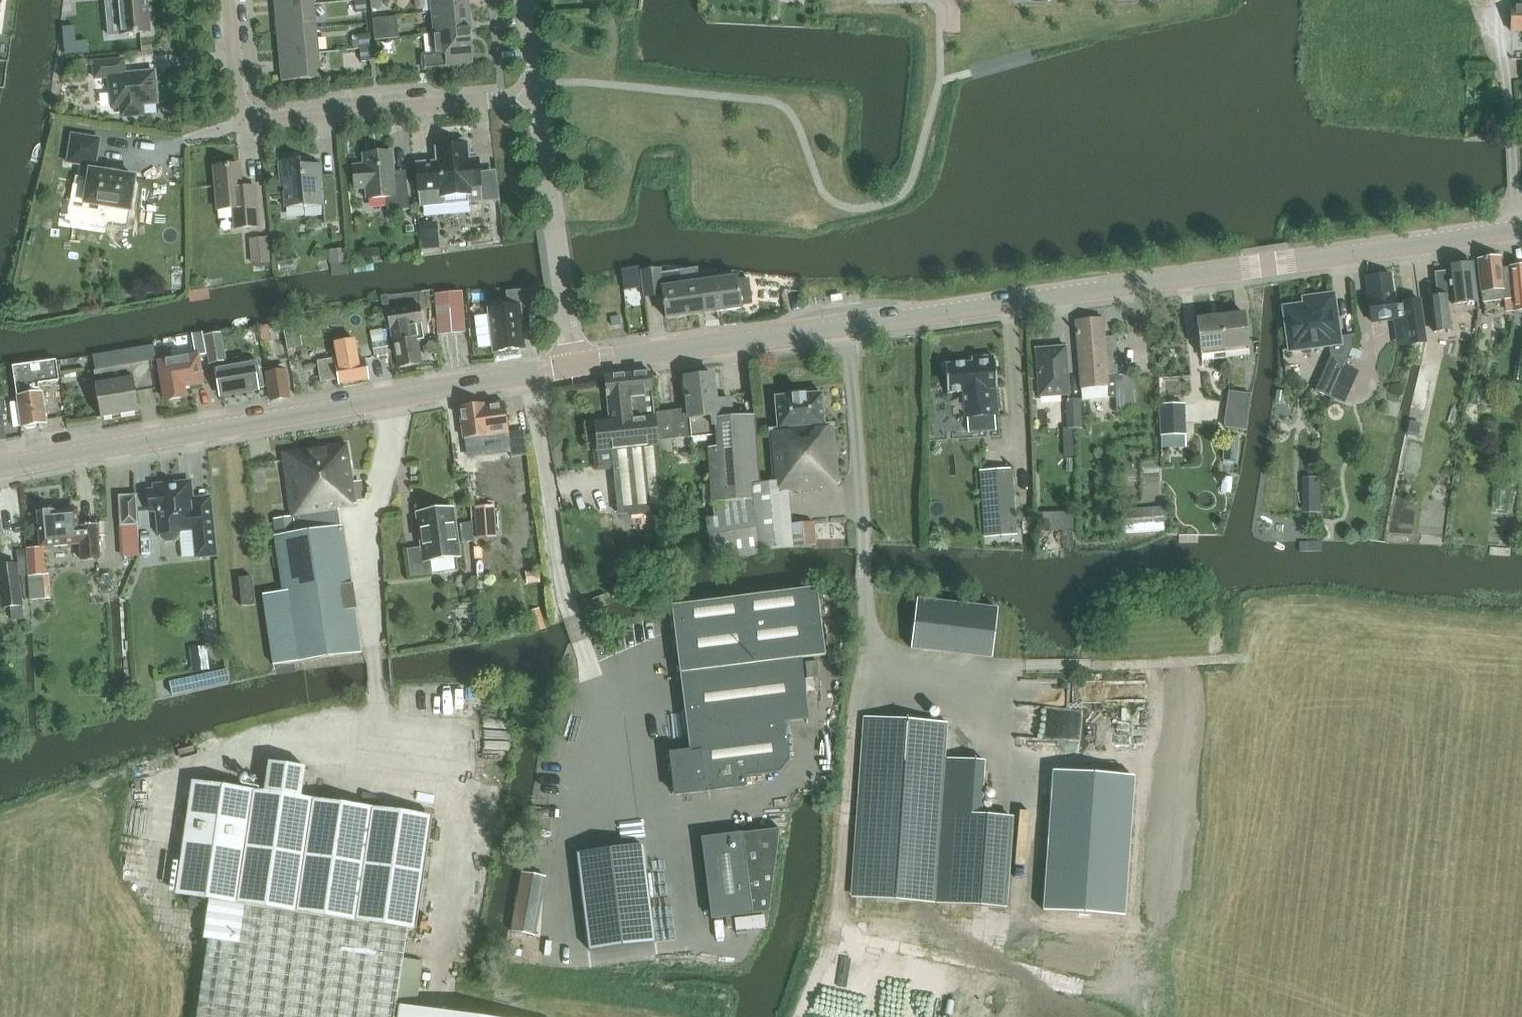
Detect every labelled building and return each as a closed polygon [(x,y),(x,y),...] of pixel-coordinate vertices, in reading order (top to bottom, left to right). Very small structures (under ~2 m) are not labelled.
[(121,34),(151,31),(148,0),(118,0),(121,34)] [(357,13),(367,12),(366,0),(357,0),(356,0),(357,13)] [(373,11),(383,11),(382,0),(372,0),(373,11)] [(468,0),(432,0),(433,15),(469,11),(468,0)] [(277,16),(278,32),(317,28),(315,4),(278,7),(278,16),(277,16)] [(1512,6),(1512,31),(1521,31),(1521,6),(1512,6)] [(431,33),(432,41),(472,38),(469,11),(433,15),(435,33),(431,33)] [(392,17),(374,19),(376,40),(385,39),(395,38),(392,17)] [(281,47),(282,56),(320,53),(317,28),(278,32),(280,47),(281,47)] [(359,36),(360,49),(371,48),(369,35),(359,36)] [(472,38),(432,41),(434,57),(424,58),(425,69),(475,65),(472,38)] [(360,49),(362,62),(372,61),(371,48),(360,49)] [(283,81),(322,78),(320,53),(282,56),(283,64),(281,64),(283,81)] [(160,105),(157,71),(126,74),(124,60),(94,62),(96,77),(108,76),(111,109),(120,109),(121,118),(146,116),(145,106),(160,105)] [(78,178),(88,179),(84,205),(133,213),(138,179),(95,172),(95,168),(98,168),(102,142),(71,137),(67,162),(80,164),(78,178)] [(482,201),(478,158),(469,159),(469,155),(470,150),(471,147),(469,143),(466,141),(462,140),(458,140),(455,143),(453,147),(437,148),(438,162),(418,164),(421,206),(445,204),(445,195),(469,193),(470,202),(482,201)] [(364,154),(365,165),(354,166),(356,189),(367,188),(368,198),(387,197),(388,211),(410,209),(407,181),(395,182),(393,152),(364,154)] [(296,160),(279,161),(282,187),(284,187),(286,208),(305,206),(305,208),(324,206),(325,223),(340,222),(336,175),(323,176),(322,164),(301,166),(300,160),(296,160)] [(236,228),(259,225),(257,195),(243,196),(240,166),(227,167),(225,164),(219,164),(217,168),(216,168),(219,209),(235,208),(236,228)] [(434,223),(422,224),(424,248),(436,247),(434,223)] [(268,238),(252,239),(254,263),(270,262),(268,238)] [(347,249),(330,251),(331,264),(348,263),(347,249)] [(1513,311),(1521,310),(1521,264),(1503,267),(1502,256),(1479,259),(1484,299),(1511,296),(1513,311)] [(1438,296),(1431,296),(1435,331),(1450,330),(1447,296),(1452,296),(1453,303),(1476,301),(1472,263),(1448,266),(1449,270),(1435,272),(1438,296)] [(621,269),(622,270),(625,290),(644,287),(642,271),(642,268),(641,266),(621,269)] [(658,268),(642,271),(644,287),(646,296),(662,294),(666,319),(692,315),(691,310),(704,308),(698,274),(697,267),(661,273),(660,268),(658,268)] [(716,271),(698,274),(704,308),(716,306),(717,311),(742,307),(742,305),(754,304),(750,278),(738,279),(737,276),(717,279),(716,271)] [(1396,304),(1392,273),(1368,276),(1373,321),(1407,316),(1410,342),(1426,340),(1420,299),(1405,301),(1406,303),(1396,304)] [(508,307),(489,309),(494,352),(525,348),(521,306),(535,304),(533,288),(507,291),(508,307)] [(437,294),(440,334),(464,332),(466,332),(466,323),(464,291),(437,294)] [(1305,304),(1284,307),(1290,351),(1330,346),(1342,344),(1341,336),(1335,293),(1312,296),(1313,303),(1305,304)] [(383,308),(389,307),(388,295),(381,296),(383,308)] [(422,338),(420,324),(421,324),(418,305),(387,310),(390,330),(392,330),(397,368),(421,364),(417,339),(422,338)] [(1244,314),(1221,317),(1225,352),(1249,349),(1244,314)] [(620,315),(611,316),(612,325),(621,324),(620,315)] [(1221,317),(1198,320),(1202,355),(1215,353),(1216,359),(1226,358),(1225,352),(1221,317)] [(1118,414),(1138,412),(1134,375),(1118,376),(1115,346),(1106,347),(1104,319),(1076,321),(1083,401),(1116,398),(1118,414)] [(301,347),(298,324),(285,326),(288,350),(301,347)] [(268,327),(260,328),(263,343),(271,341),(268,327)] [(371,331),(373,342),(385,340),(383,329),(371,331)] [(226,359),(222,332),(205,335),(208,355),(220,360),(226,359)] [(1520,332),(1513,379),(1521,381),(1521,332),(1520,332)] [(205,354),(204,343),(202,333),(175,337),(178,358),(159,360),(165,399),(184,397),(183,386),(202,383),(198,355),(205,354)] [(337,358),(319,361),(321,377),(328,381),(339,379),(339,383),(369,379),(366,359),(358,360),(355,340),(335,343),(337,358)] [(389,340),(373,343),(375,356),(392,353),(389,340)] [(430,342),(428,346),(429,351),(439,349),(438,341),(430,342)] [(155,344),(93,354),(94,369),(99,368),(101,383),(96,383),(101,417),(139,411),(134,382),(152,380),(149,361),(158,360),(155,344)] [(1066,347),(1035,349),(1039,396),(1069,394),(1066,347)] [(947,364),(946,364),(948,394),(949,394),(949,393),(964,392),(966,418),(967,417),(995,415),(999,415),(997,390),(998,390),(996,360),(994,360),(994,356),(988,357),(973,358),(973,363),(947,365),(947,364)] [(1344,366),(1329,359),(1314,394),(1328,400),(1344,366)] [(58,379),(56,360),(14,365),(21,426),(27,426),(30,428),(38,427),(38,424),(46,424),(44,405),(46,404),(45,396),(43,394),(43,391),(39,392),(38,382),(58,379)] [(257,361),(216,367),(220,396),(257,391),(257,388),(261,388),(265,387),(263,376),(260,377),(257,361)] [(279,370),(266,372),(270,400),(271,400),(290,397),(290,396),(286,370),(283,370),(283,365),(278,366),(279,370)] [(604,378),(608,421),(594,422),(597,452),(611,451),(617,514),(665,510),(658,441),(655,415),(654,415),(650,373),(604,378)] [(712,561),(739,558),(758,555),(750,483),(758,482),(754,417),(732,420),(730,400),(717,401),(714,375),(683,378),(687,411),(655,415),(658,441),(660,441),(672,440),(709,437),(710,484),(703,485),(704,503),(711,502),(711,505),(710,506),(710,507),(708,508),(708,514),(706,514),(712,561)] [(1418,379),(1415,399),(1428,402),(1432,382),(1418,379)] [(1276,401),(1284,402),(1286,391),(1278,390),(1276,401)] [(1252,394),(1229,391),(1224,427),(1247,430),(1252,394)] [(767,431),(773,483),(752,485),(759,550),(814,544),(812,522),(790,524),(787,493),(822,489),(822,487),(839,485),(833,425),(823,425),(820,393),(775,398),(778,430),(767,431)] [(1081,399),(1067,400),(1069,428),(1069,430),(1073,429),(1075,429),(1083,429),(1081,399)] [(471,406),(460,407),(465,445),(476,444),(476,447),(509,443),(508,434),(505,403),(487,405),(487,404),(482,404),(479,402),(473,403),(471,406)] [(1186,404),(1161,405),(1162,436),(1187,435),(1186,404)] [(1408,434),(1419,436),(1421,423),(1410,422),(1408,434)] [(1226,435),(1224,460),(1238,461),(1240,437),(1226,435)] [(672,440),(660,441),(661,453),(673,452),(672,440)] [(283,592),(263,595),(273,665),(362,652),(343,526),(341,526),(338,508),(355,506),(346,442),(281,452),(291,517),(275,520),(277,537),(275,537),(283,592)] [(1013,471),(986,472),(990,536),(1017,535),(1013,471)] [(1321,477),(1306,477),(1306,489),(1321,489),(1321,477)] [(1226,497),(1227,479),(1217,479),(1215,496),(1226,497)] [(194,509),(191,482),(173,484),(173,488),(150,491),(152,511),(158,510),(160,532),(161,532),(162,537),(166,541),(176,540),(180,535),(180,530),(194,529),(197,557),(217,555),(212,507),(194,509)] [(1039,501),(1050,501),(1053,501),(1052,490),(1037,491),(1037,501),(1039,501)] [(137,525),(135,496),(120,497),(122,526),(137,525)] [(490,505),(475,506),(477,540),(492,539),(490,505)] [(39,511),(37,512),(41,548),(81,543),(83,561),(102,559),(98,525),(79,528),(78,512),(69,513),(69,509),(55,511),(52,507),(41,508),(39,511)] [(1164,507),(1121,510),(1123,533),(1165,530),(1164,507)] [(453,508),(418,512),(422,548),(423,561),(455,557),(459,557),(453,508)] [(1073,513),(1063,514),(1064,531),(1073,531),(1073,513)] [(1051,514),(1039,514),(1040,532),(1041,532),(1051,532),(1051,514)] [(472,523),(461,524),(463,543),(474,542),(472,523)] [(1413,525),(1413,532),(1445,531),(1445,524),(1413,525)] [(28,574),(29,574),(39,573),(44,572),(43,548),(26,549),(28,574)] [(597,559),(585,560),(587,573),(598,571),(597,559)] [(0,568),(0,589),(2,608),(10,607),(22,606),(18,566),(0,568)] [(39,573),(29,574),(30,599),(46,598),(44,572),(39,573)] [(538,572),(527,574),(528,585),(539,583),(538,572)] [(253,605),(250,577),(236,578),(239,606),(253,605)] [(673,605),(691,751),(671,754),(676,795),(747,786),(746,776),(781,772),(791,760),(786,722),(810,719),(802,657),(827,654),(818,588),(673,605)] [(912,648),(992,658),(998,609),(918,599),(912,648)] [(22,606),(10,607),(12,621),(23,620),(22,606)] [(195,671),(209,669),(207,653),(193,655),(195,671)] [(230,683),(227,669),(170,682),(173,695),(230,683)] [(939,903),(948,777),(944,776),(946,758),(945,758),(948,722),(869,717),(856,897),(939,903)] [(946,758),(944,776),(948,777),(939,903),(1005,908),(1011,817),(981,815),(985,761),(946,758)] [(254,790),(237,903),(408,928),(416,929),(433,816),(302,797),(306,767),(269,761),(265,792),(254,790)] [(1054,770),(1044,910),(1124,916),(1134,775),(1054,770)] [(193,781),(176,894),(210,899),(237,903),(254,790),(193,781)] [(740,833),(702,838),(712,919),(769,911),(781,828),(741,834),(740,833)] [(643,845),(578,853),(591,951),(655,943),(643,845)] [(536,937),(547,875),(521,871),(511,933),(536,937)] [(204,938),(209,939),(241,943),(230,1016),(394,1016),(396,1005),(397,1005),(404,959),(408,928),(237,903),(210,899),(204,938)] [(241,943),(209,939),(197,1016),(230,1016),(241,943)] [(425,966),(405,963),(398,1005),(401,1005),(419,1008),(425,966)] [(399,1016),(477,1016),(464,1015),(416,1008),(400,1006),(399,1016)]
